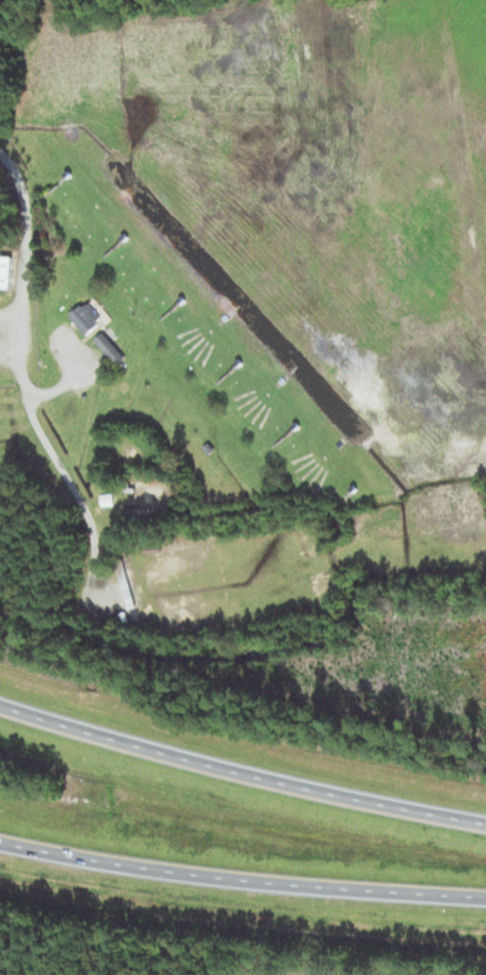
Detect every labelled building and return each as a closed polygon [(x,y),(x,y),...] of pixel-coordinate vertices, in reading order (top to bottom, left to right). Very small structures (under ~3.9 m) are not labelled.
[(67,314),(84,334),(101,320),(85,300),(67,314)] [(124,358),(102,332),(94,339),(116,365),(124,358)] [(102,506),(113,505),(113,494),(101,495),(102,506)] [(129,610),(137,607),(122,562),(114,564),(129,610)]
